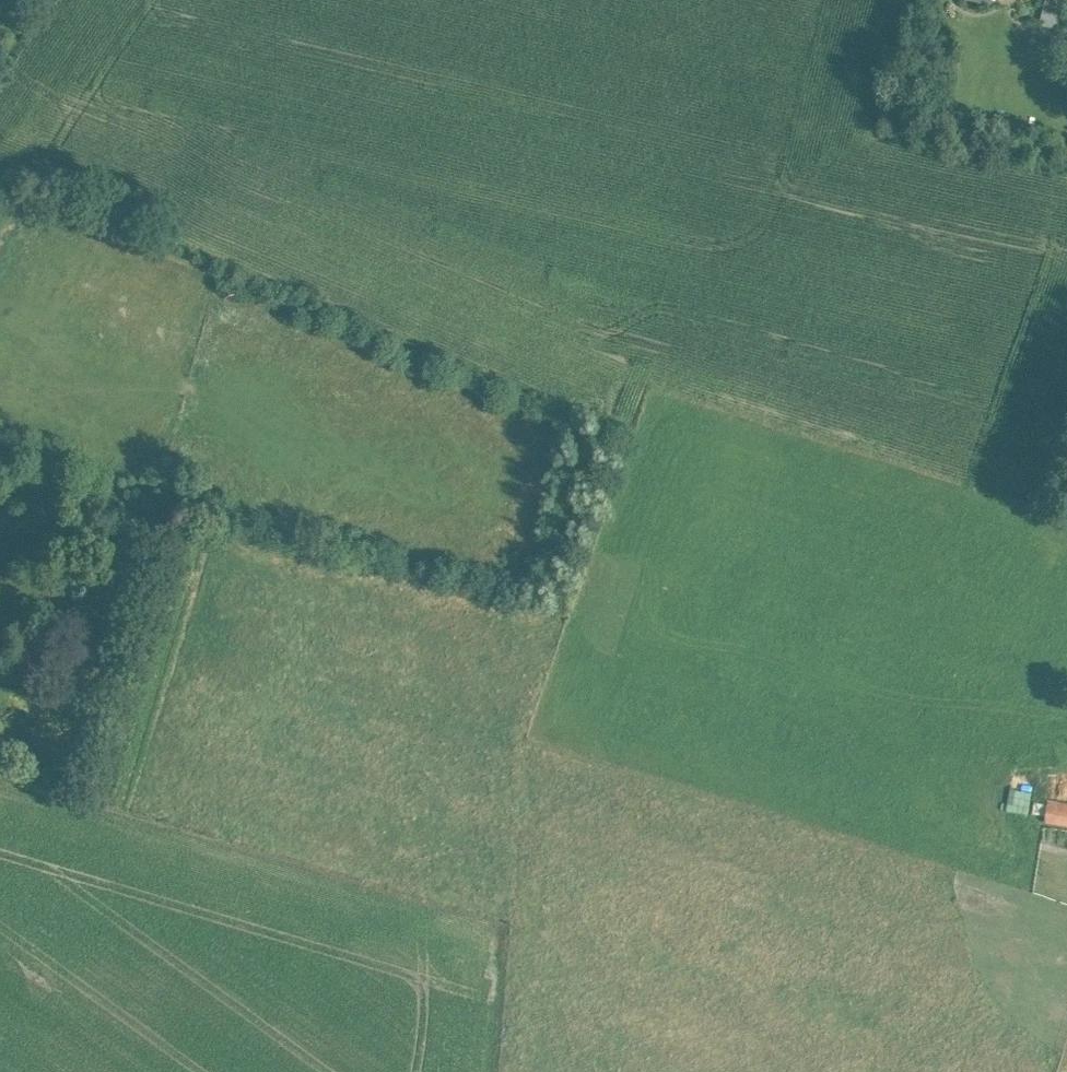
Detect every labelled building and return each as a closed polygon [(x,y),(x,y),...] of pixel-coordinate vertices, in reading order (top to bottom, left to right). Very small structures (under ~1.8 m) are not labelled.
[(1041,12),(1058,16),(1062,0),(1044,0),(1041,12)] [(1047,800),(1043,823),(1066,827),(1066,803),(1047,800)]
